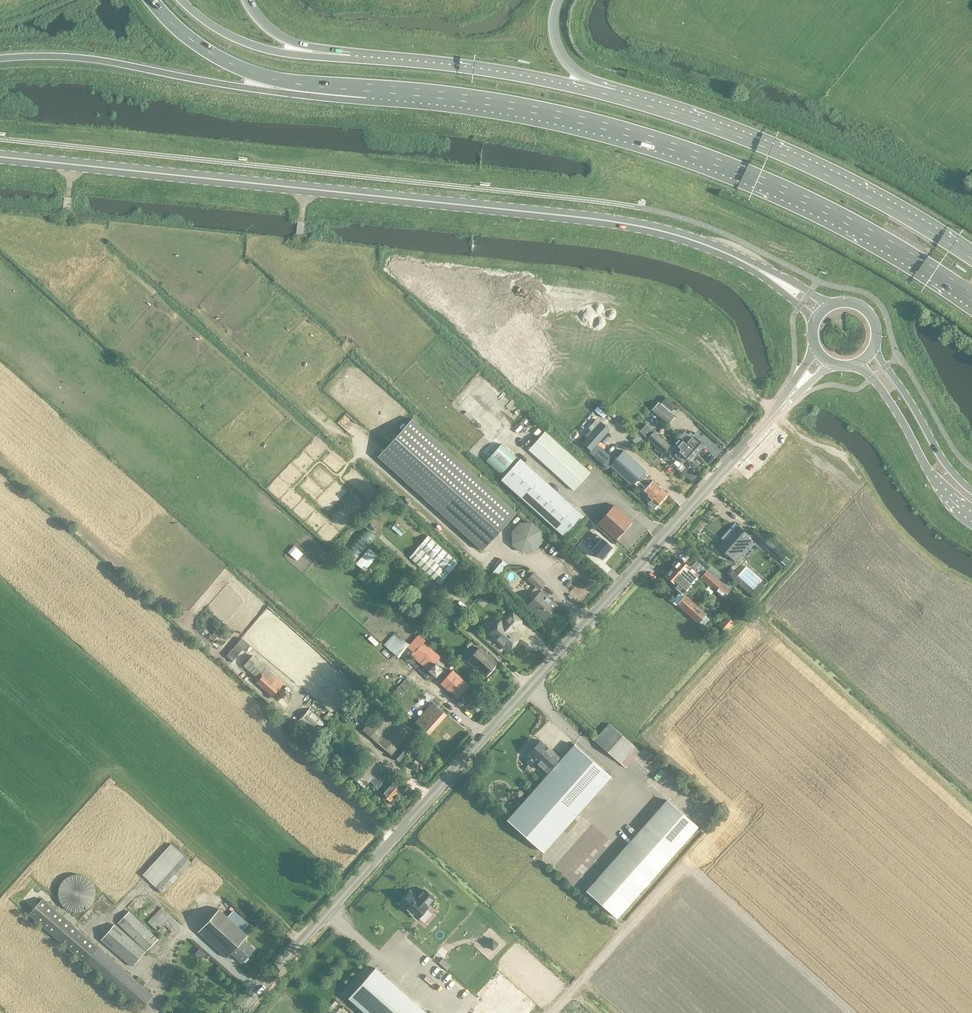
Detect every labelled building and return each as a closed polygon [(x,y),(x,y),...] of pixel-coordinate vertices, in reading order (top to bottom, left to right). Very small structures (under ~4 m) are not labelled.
[(659,401),(652,409),(668,424),(675,416),(659,401)] [(481,550),(515,513),(411,419),(378,456),(481,550)] [(623,451),(614,460),(597,444),(610,430),(601,422),(591,432),(588,429),(582,436),(585,439),(582,443),(591,451),(589,452),(607,468),(609,465),(632,486),(634,484),(651,499),(648,502),(654,508),(657,505),(666,494),(652,481),(648,486),(639,478),(645,471),(623,451)] [(670,446),(654,432),(655,431),(646,423),(639,431),(648,439),(647,439),(663,454),(670,446)] [(684,431),(679,438),(697,454),(704,446),(698,441),(700,438),(695,433),(693,435),(690,432),(688,434),(684,431)] [(573,490),(589,472),(544,432),(528,450),(573,490)] [(645,441),(637,435),(633,441),(640,447),(645,441)] [(697,454),(679,438),(674,443),(680,448),(675,454),(683,462),(686,458),(690,462),(697,454)] [(501,473),(516,457),(501,444),(486,460),(501,473)] [(670,462),(658,451),(654,455),(667,466),(670,462)] [(501,479),(564,537),(583,516),(520,459),(501,479)] [(614,505),(598,523),(616,539),(631,521),(614,505)] [(513,550),(541,551),(542,523),(514,522),(513,550)] [(364,526),(343,554),(355,563),(377,536),(364,526)] [(730,558),(750,536),(738,526),(726,540),(724,539),(717,547),(730,558)] [(763,544),(767,540),(754,528),(750,533),(763,544)] [(601,559),(611,548),(597,535),(593,540),(597,544),(591,551),(601,559)] [(439,584),(457,563),(428,536),(409,557),(439,584)] [(296,545),(289,550),(297,559),(303,553),(296,545)] [(781,561),(785,556),(776,547),(771,553),(781,561)] [(377,555),(369,549),(356,563),(364,570),(377,555)] [(692,567),(691,569),(679,559),(672,567),(691,583),(699,573),(692,567)] [(746,566),(738,575),(735,573),(734,574),(733,574),(733,570),(730,568),(726,572),(731,576),(730,577),(734,580),(753,597),(754,598),(763,587),(760,584),(761,583),(760,582),(761,580),(746,566)] [(691,583),(672,567),(665,575),(675,584),(674,585),(682,593),(691,583)] [(465,570),(458,577),(464,583),(471,575),(465,570)] [(707,570),(700,578),(723,598),(730,590),(707,570)] [(539,590),(545,584),(533,573),(528,579),(539,590)] [(484,599),(488,599),(492,594),(487,591),(482,597),(484,599)] [(544,621),(558,606),(541,591),(528,606),(544,621)] [(699,623),(705,615),(685,596),(678,604),(699,623)] [(512,612),(502,623),(500,621),(489,633),(495,639),(494,641),(500,645),(501,644),(508,650),(510,647),(512,647),(514,646),(515,644),(516,642),(516,640),(519,637),(512,631),(522,620),(512,612)] [(395,632),(384,644),(398,656),(400,653),(408,660),(412,656),(422,665),(418,670),(423,675),(430,681),(434,676),(435,677),(443,669),(435,662),(440,656),(423,642),(425,640),(418,634),(409,645),(395,632)] [(241,637),(228,654),(235,660),(249,642),(241,637)] [(496,664),(478,648),(467,660),(485,676),(496,664)] [(456,703),(460,706),(475,690),(453,670),(440,684),(459,700),(456,703)] [(257,682),(272,696),(278,688),(264,675),(257,682)] [(399,697),(412,684),(406,679),(394,692),(399,697)] [(432,703),(415,721),(428,733),(445,714),(432,703)] [(362,730),(400,762),(418,740),(412,734),(381,708),(362,730)] [(299,720),(314,734),(325,723),(309,709),(299,720)] [(609,724),(601,733),(594,740),(620,763),(635,746),(609,724)] [(528,754),(528,755),(525,758),(526,762),(529,764),(532,764),(535,761),(548,772),(561,759),(540,740),(528,754)] [(574,744),(561,759),(548,772),(524,800),(507,819),(544,852),(611,777),(574,744)] [(390,801),(405,784),(397,777),(391,784),(385,778),(382,780),(376,774),(383,766),(369,753),(349,775),(364,788),(370,781),(377,787),(376,788),(390,801)] [(666,800),(586,890),(617,917),(697,827),(666,800)] [(498,809),(505,815),(509,811),(502,805),(498,809)] [(178,877),(191,862),(171,844),(143,874),(162,893),(178,877)] [(59,887),(58,892),(59,898),(61,903),(65,907),(69,910),(74,911),(80,911),(85,910),(90,907),(93,903),(95,898),(96,892),(95,887),(93,882),(90,878),(85,875),(80,874),(74,874),(69,875),(65,878),(61,882),(59,887)] [(427,906),(434,898),(424,889),(417,898),(410,891),(399,903),(417,919),(427,907),(427,906)] [(140,1011),(154,996),(41,899),(27,914),(140,1011)] [(243,939),(255,926),(228,900),(199,932),(226,957),(231,952),(242,962),(253,949),(243,939)] [(161,907),(148,922),(167,939),(181,925),(161,907)] [(132,967),(146,951),(158,939),(129,911),(117,923),(136,943),(114,924),(101,940),(132,967)] [(375,968),(348,998),(365,1012),(427,1012),(375,968)]
